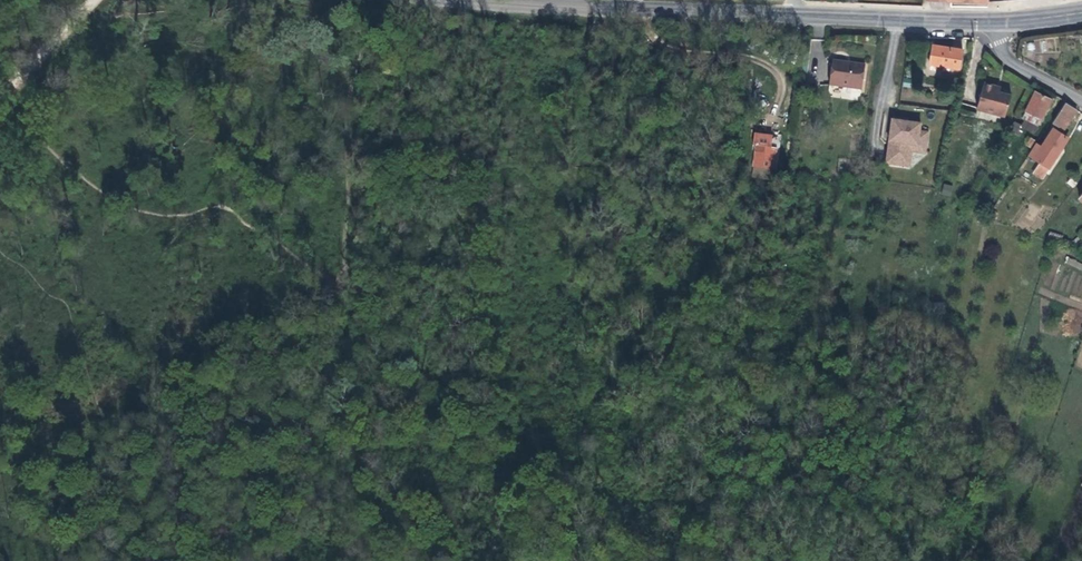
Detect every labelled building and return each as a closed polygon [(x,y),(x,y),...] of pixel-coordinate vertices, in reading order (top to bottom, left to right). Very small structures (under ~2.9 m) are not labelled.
[(955,70),(959,51),(931,45),(927,64),(955,70)] [(826,68),(824,87),(856,90),(859,72),(826,68)] [(999,88),(982,84),(976,111),(1005,117),(1010,100),(1003,92),(998,91),(999,88)] [(1039,126),(1052,99),(1036,91),(1022,118),(1039,126)] [(1062,127),(1073,110),(1062,102),(1050,119),(1062,127)] [(901,121),(887,119),(884,136),(890,136),(889,144),(883,143),(880,164),(898,167),(902,147),(921,150),(923,134),(915,133),(915,127),(901,124),(901,121)] [(1064,135),(1052,127),(1040,146),(1035,142),(1026,156),(1037,162),(1047,168),(1059,148),(1057,146),(1064,135)] [(754,129),(750,161),(759,162),(763,131),(754,129)] [(775,132),(763,131),(759,162),(771,163),(775,132)] [(920,155),(921,150),(902,147),(898,167),(904,168),(906,153),(920,155)] [(1041,178),(1047,168),(1037,162),(1031,172),(1041,178)] [(950,196),(952,185),(943,183),(941,194),(950,196)] [(1081,234),(1081,233),(1055,221),(1043,235),(1068,246),(1069,244),(1081,234)]
